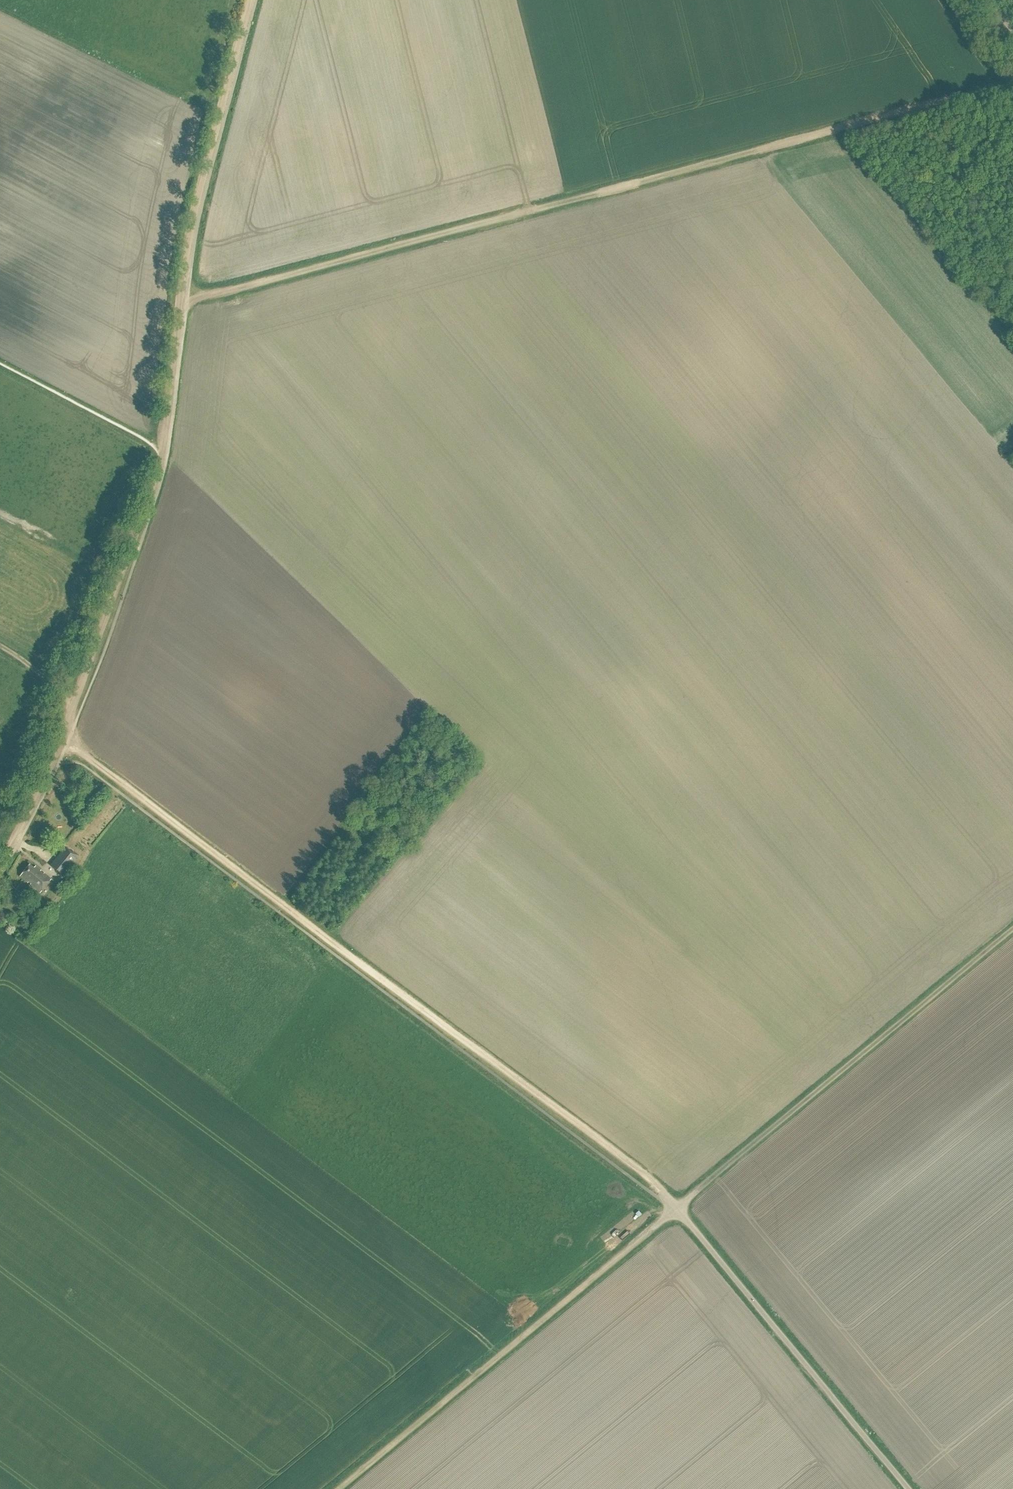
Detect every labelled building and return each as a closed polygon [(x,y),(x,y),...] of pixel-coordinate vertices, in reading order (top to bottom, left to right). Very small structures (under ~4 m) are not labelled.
[(49,865),(63,876),(79,856),(65,846),(49,865)] [(30,866),(21,877),(41,893),(52,879),(45,874),(43,876),(39,873),(40,871),(35,867),(34,868),(30,866)]
